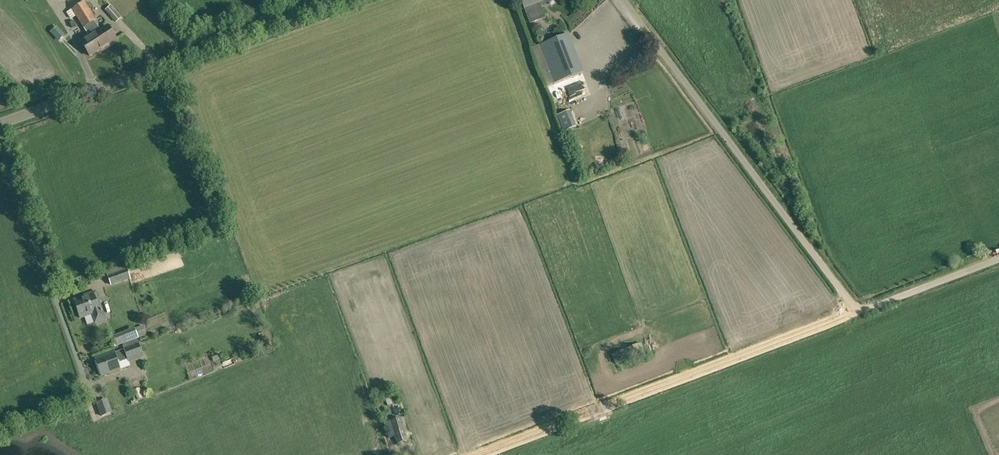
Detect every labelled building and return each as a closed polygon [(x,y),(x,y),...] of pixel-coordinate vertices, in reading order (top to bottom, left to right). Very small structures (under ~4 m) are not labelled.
[(524,9),(530,24),(544,18),(539,3),(543,2),(543,0),(521,0),(524,9)] [(89,36),(101,31),(95,21),(96,20),(84,2),(72,10),(89,36)] [(121,18),(111,6),(106,10),(116,22),(121,18)] [(101,31),(89,36),(80,41),(90,56),(106,46),(107,47),(117,41),(108,26),(101,31)] [(668,38),(674,35),(671,29),(665,32),(668,38)] [(583,73),(568,35),(539,46),(554,85),(583,73)] [(130,278),(126,269),(108,276),(111,285),(130,278)] [(95,323),(106,320),(96,291),(86,295),(87,296),(74,300),(80,318),(91,314),(95,323)] [(126,343),(138,338),(135,330),(123,335),(126,343)] [(118,363),(127,360),(128,361),(144,355),(139,343),(123,348),(124,350),(115,353),(114,352),(96,359),(102,376),(120,369),(118,363)] [(615,364),(641,354),(637,345),(611,355),(615,364)] [(217,355),(212,357),(215,365),(220,363),(217,355)] [(143,398),(140,388),(134,390),(137,400),(143,398)] [(110,413),(105,400),(97,403),(102,416),(110,413)] [(401,418),(395,420),(390,422),(397,444),(408,440),(401,418)]
